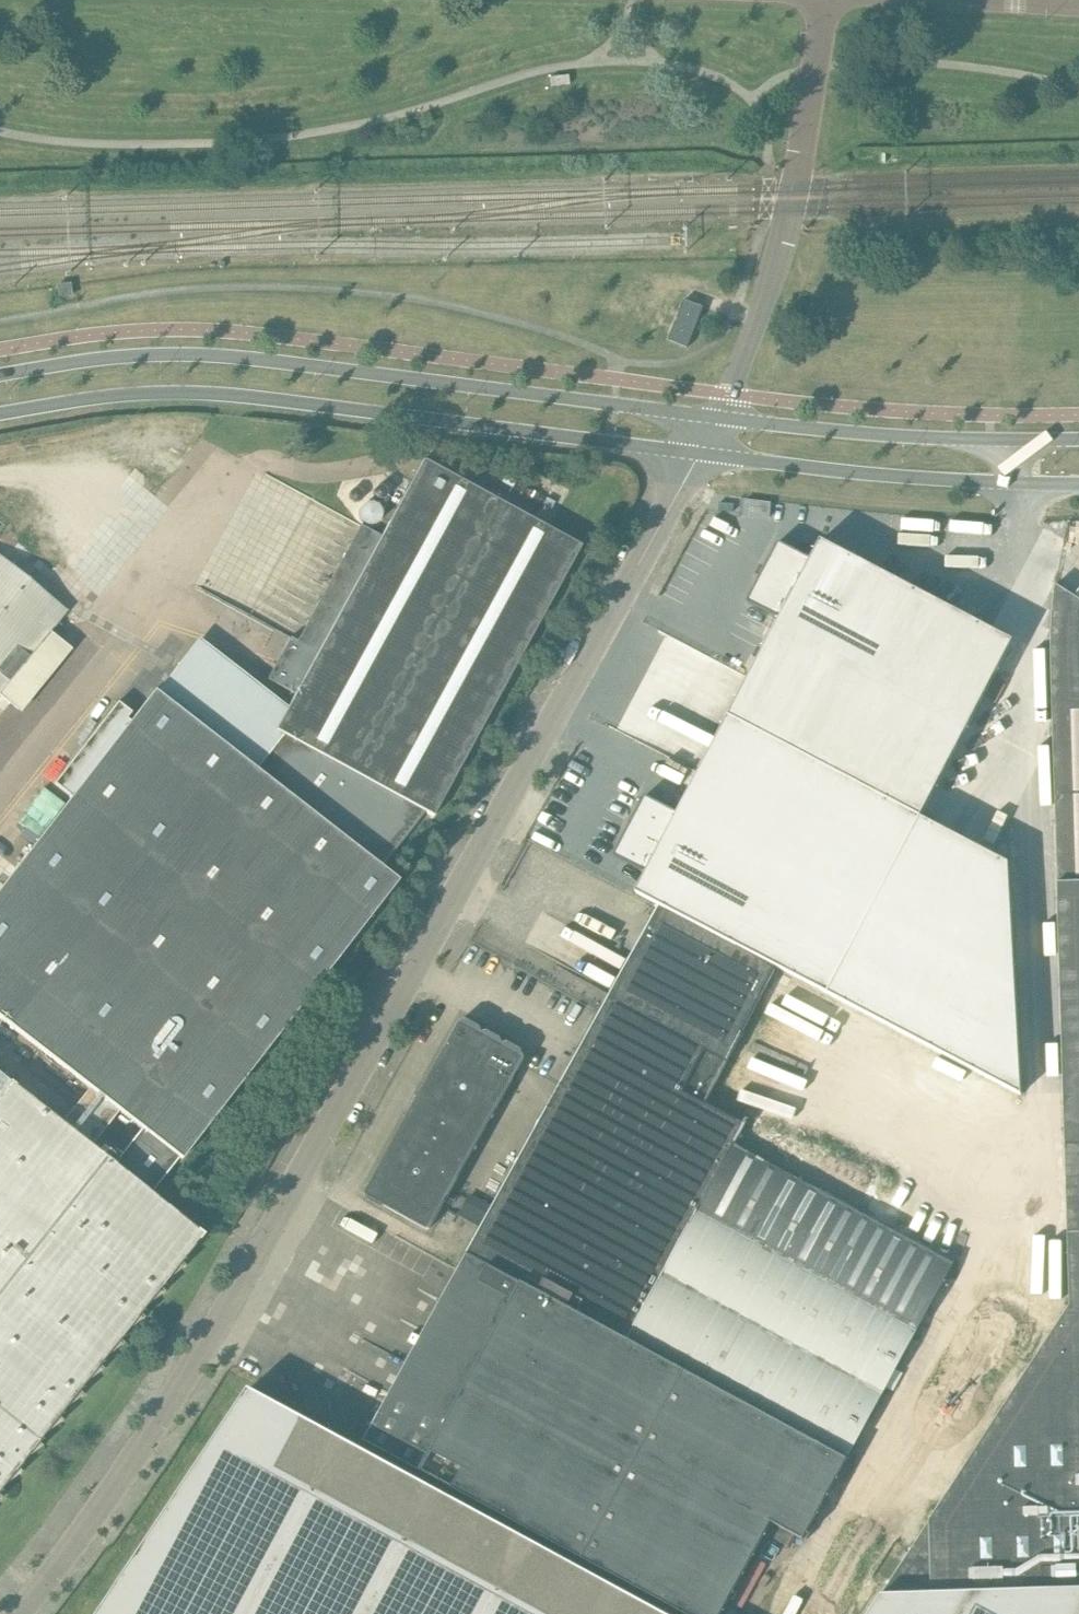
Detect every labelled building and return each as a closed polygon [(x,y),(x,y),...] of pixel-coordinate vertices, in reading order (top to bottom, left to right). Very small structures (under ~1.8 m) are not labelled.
[(704,307),(684,299),(668,340),(687,347),(704,307)] [(153,1298),(204,1234),(151,1193),(179,1157),(181,1159),(398,880),(381,867),(425,812),(433,816),(581,546),(423,459),(413,479),(381,536),(361,525),(297,641),(291,637),(268,679),(295,694),(288,707),(198,638),(157,693),(154,690),(131,721),(113,707),(55,784),(72,797),(0,889),(0,1018),(90,1088),(62,1122),(10,1080),(9,1080),(0,1073),(0,1491),(153,1298)] [(374,491),(373,493),(374,495),(374,496),(376,498),(378,499),(380,500),(381,500),(383,499),(385,498),(386,497),(387,496),(387,494),(387,493),(387,491),(386,489),(385,487),(384,487),(382,486),(380,486),(378,486),(376,488),(374,489),(374,491)] [(350,492),(349,495),(349,497),(350,498),(351,500),(353,501),(354,502),(356,502),(358,502),(360,501),(362,500),(363,498),(364,497),(364,495),(364,493),(363,491),(362,489),(360,488),(358,487),(357,487),(355,487),(353,488),(352,489),(350,491),(350,492)] [(547,497),(542,506),(551,510),(555,501),(547,497)] [(359,511),(359,513),(359,515),(359,517),(360,519),(361,520),(362,522),(364,523),(365,524),(367,525),(369,525),(371,525),(373,525),(375,525),(377,524),(378,523),(380,521),(381,520),(382,518),(382,516),(382,514),(382,513),(382,511),(381,509),(380,507),(379,505),(377,504),(376,503),(374,502),(372,502),(370,502),(368,502),(367,502),(365,503),(364,504),(362,505),(361,507),(360,509),(359,511)] [(751,673),(728,715),(921,817),(921,816),(1014,640),(1008,637),(821,539),(811,558),(778,541),(747,602),(779,619),(751,673)] [(67,611),(0,557),(0,693),(67,611)] [(1055,584),(1050,615),(1053,705),(1070,1305),(882,1594),(1078,1588),(1078,599),(1055,584)] [(645,795),(613,856),(645,873),(636,892),(660,905),(659,906),(776,968),(703,1099),(745,1122),(944,1233),(1022,1093),(1021,1082),(1015,965),(1009,862),(984,849),(921,816),(921,817),(728,715),(677,812),(645,795)] [(364,1439),(403,1461),(685,1613),(720,1613),(770,1521),(803,1538),(933,1298),(954,1260),(735,1141),(745,1122),(703,1099),(776,968),(659,906),(558,1090),(551,1102),(467,1253),(364,1439)] [(464,1021),(461,1020),(459,1021),(418,1096),(414,1094),(403,1115),(406,1117),(365,1191),(365,1194),(367,1196),(426,1229),(427,1229),(428,1229),(430,1228),(431,1227),(512,1080),(519,1068),(524,1058),(525,1057),(525,1056),(525,1055),(524,1055),(524,1054),(523,1053),(464,1021)] [(99,1613),(667,1613),(250,1388),(99,1613)] [(882,1594),(869,1613),(1078,1613),(1078,1588),(882,1594)]
